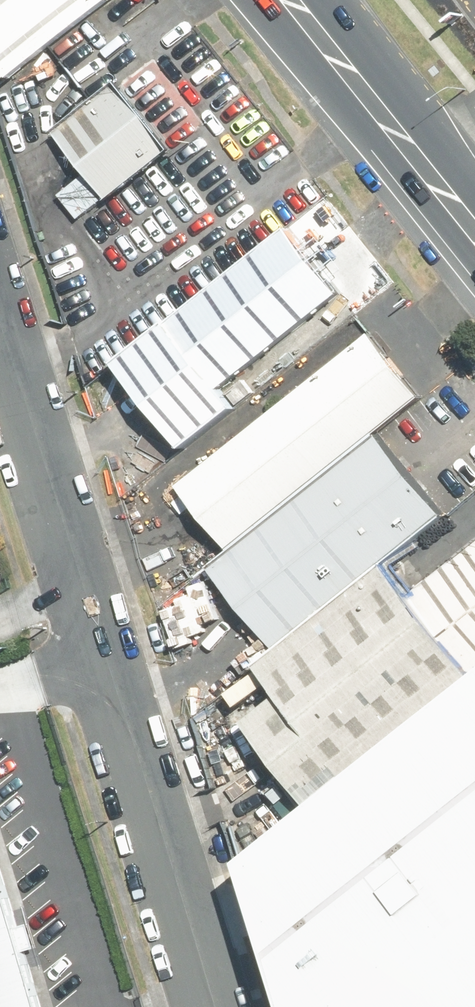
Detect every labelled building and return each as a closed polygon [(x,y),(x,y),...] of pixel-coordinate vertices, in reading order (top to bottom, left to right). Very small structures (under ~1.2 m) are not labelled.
[(100,0),(0,0),(0,88),(106,7),(100,0)] [(163,160),(112,93),(53,139),(105,205),(163,160)] [(290,237),(114,372),(177,454),(234,410),(217,387),(335,295),(290,237)] [(370,331),(178,479),(231,547),(423,399),(370,331)] [(445,517),(380,434),(205,569),(270,652),(296,632),(445,517)] [(299,631),(279,645),(217,694),(310,814),(474,686),(474,546),(413,594),(388,562),(299,631)] [(310,814),(250,857),(300,1006),(474,1006),(474,686),(310,814)] [(0,859),(0,1006),(47,1006),(0,859)]
